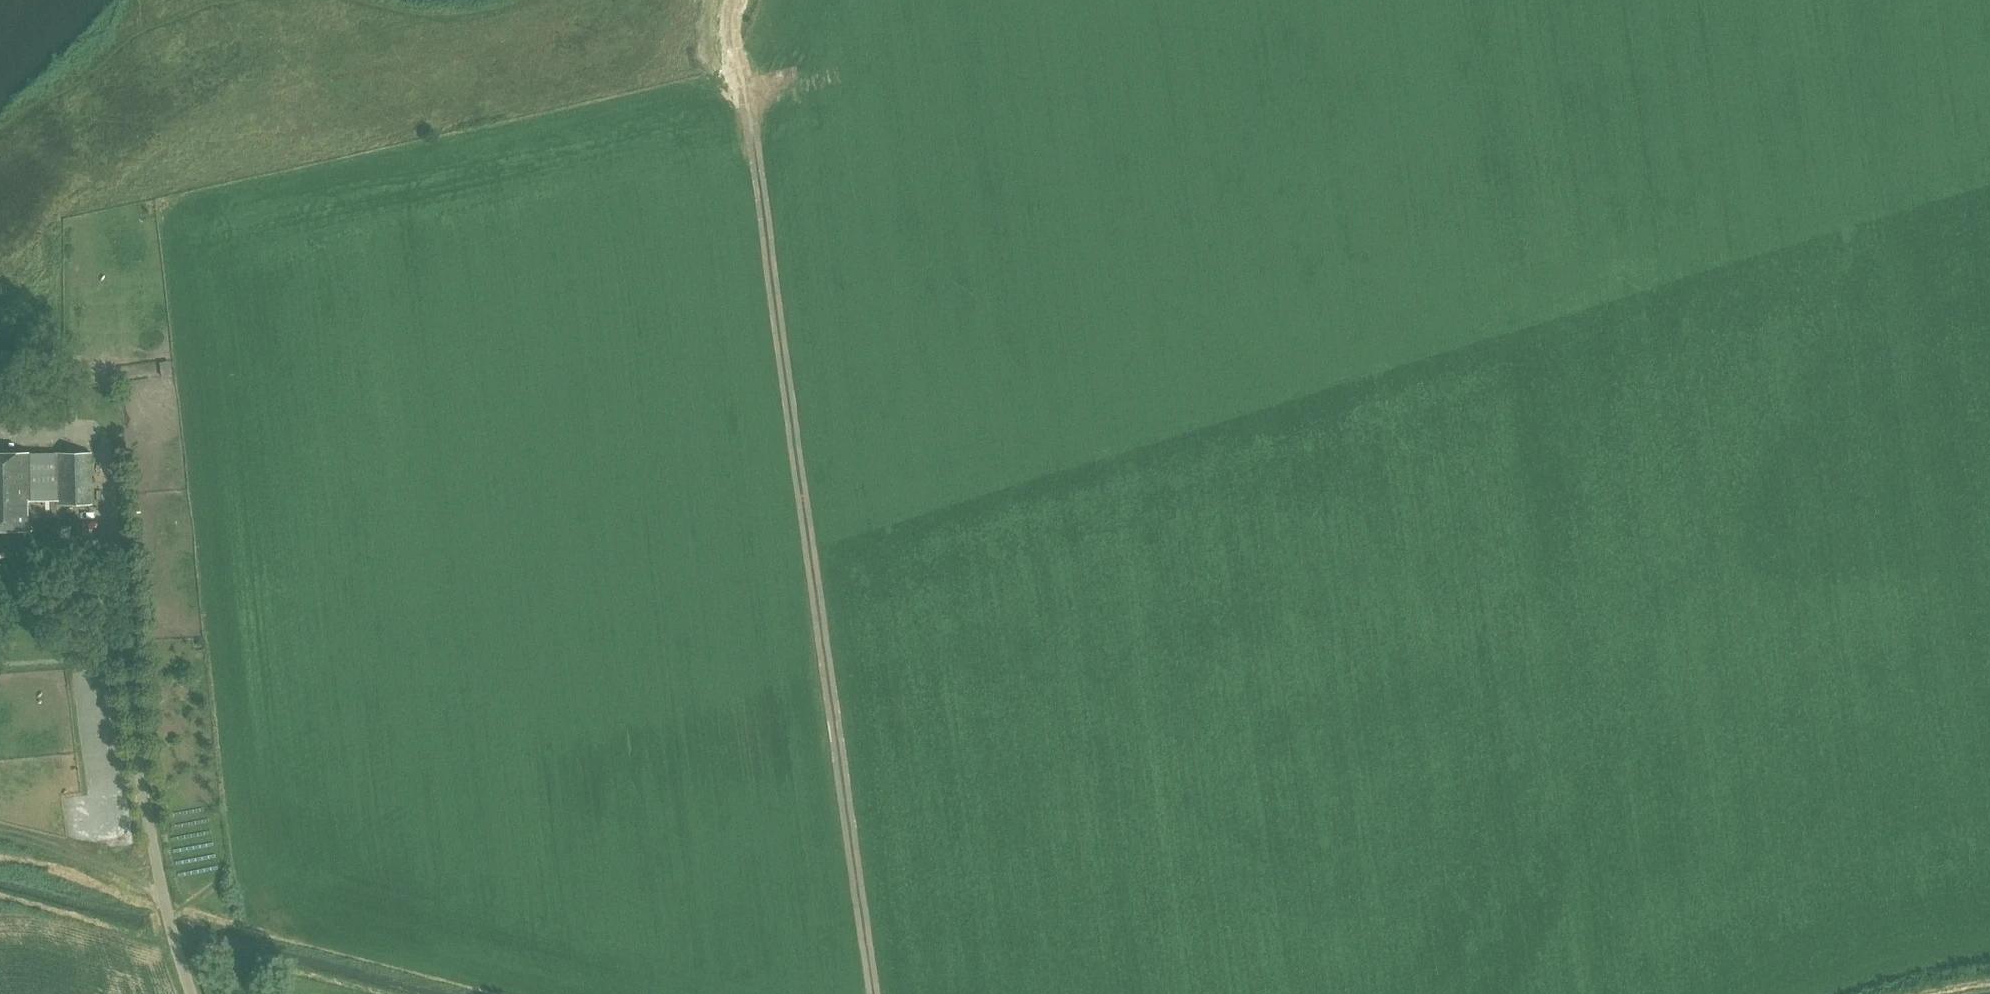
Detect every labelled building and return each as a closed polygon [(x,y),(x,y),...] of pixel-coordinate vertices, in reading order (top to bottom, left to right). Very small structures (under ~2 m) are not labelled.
[(0,453),(0,529),(27,529),(27,500),(58,499),(58,504),(91,503),(90,451),(57,451),(0,453)]
